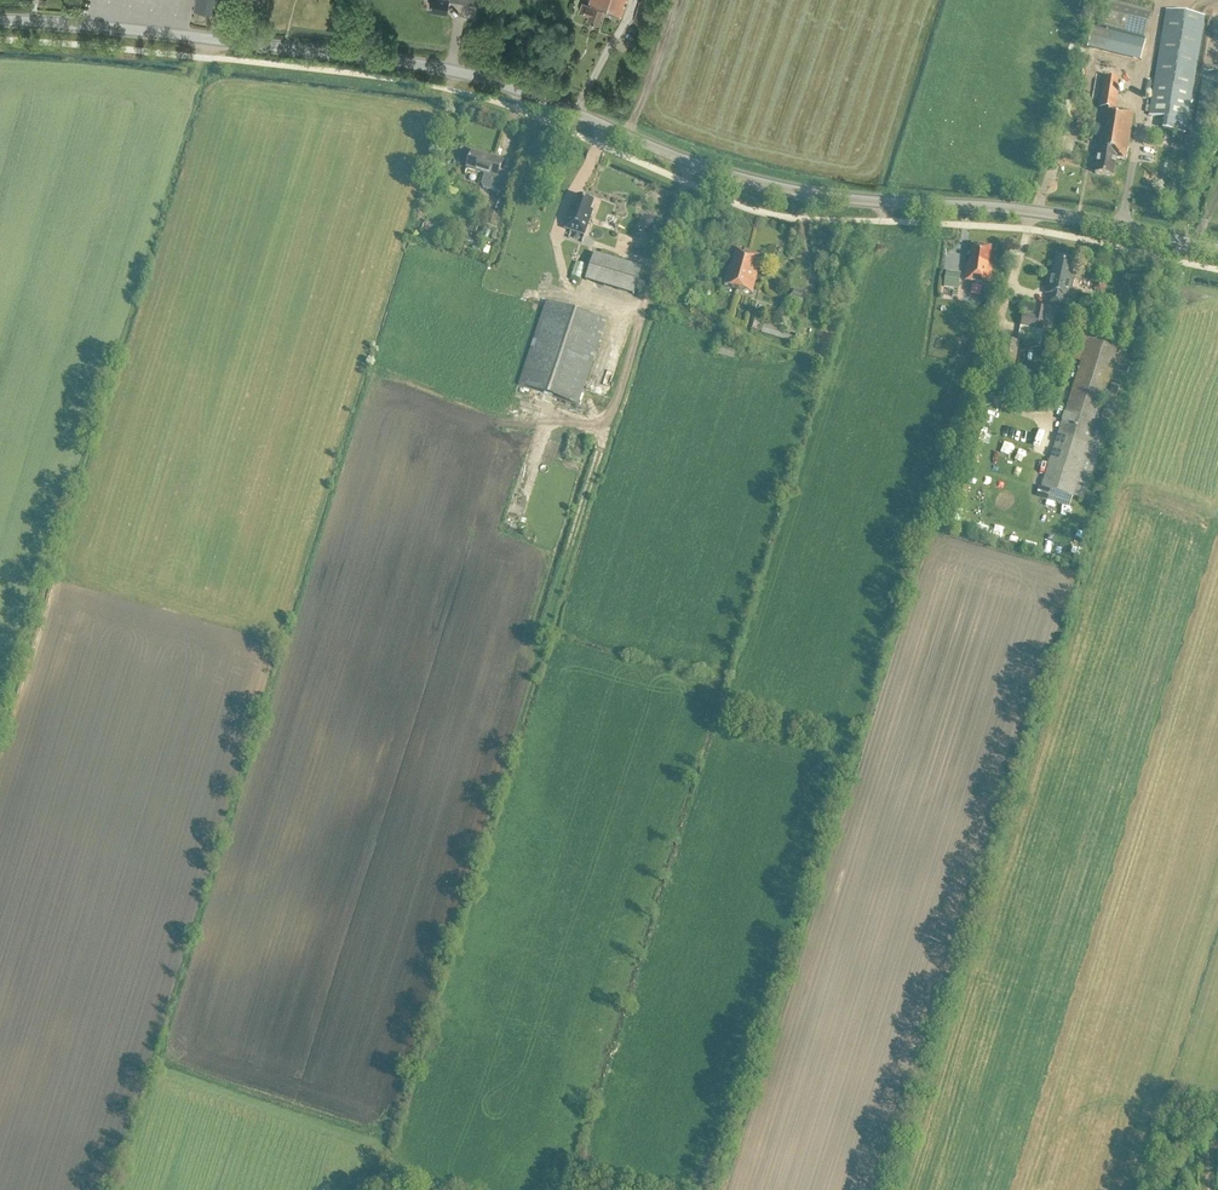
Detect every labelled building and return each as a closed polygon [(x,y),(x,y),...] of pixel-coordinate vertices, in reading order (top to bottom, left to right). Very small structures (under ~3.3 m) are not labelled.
[(196,7),(215,11),(217,0),(198,0),(196,7)] [(480,0),(431,0),(430,9),(447,12),(449,0),(479,5),(480,0)] [(627,0),(591,0),(589,5),(582,2),(579,12),(589,15),(588,20),(599,24),(604,10),(621,16),(627,0)] [(1145,40),(1151,15),(1103,3),(1097,28),(1145,40)] [(1186,135),(1187,123),(1204,18),(1167,12),(1150,117),(1164,120),(1162,132),(1186,135)] [(1141,61),(1145,43),(1093,30),(1089,49),(1141,61)] [(1126,161),(1133,114),(1116,112),(1121,83),(1104,81),(1099,110),(1102,110),(1094,159),(1098,160),(1096,176),(1114,179),(1117,160),(1126,161)] [(1074,122),(1078,104),(1068,103),(1064,120),(1074,122)] [(1093,135),(1095,122),(1082,120),(1081,124),(1078,123),(1076,133),(1093,135)] [(495,161),(473,154),(467,170),(485,176),(482,186),(485,190),(501,196),(508,175),(500,172),(503,162),(495,159),(495,161)] [(594,204),(579,199),(578,199),(576,208),(573,207),(566,231),(585,237),(593,214),(591,213),(594,204)] [(499,231),(507,207),(493,202),(485,226),(499,231)] [(646,229),(655,225),(650,216),(642,220),(646,229)] [(989,266),(991,250),(972,247),(971,258),(970,257),(969,267),(967,266),(964,282),(990,286),(992,267),(989,266)] [(738,290),(748,255),(736,251),(731,271),(729,270),(724,286),(738,290)] [(748,255),(738,290),(752,294),(757,278),(754,277),(760,259),(760,258),(748,255)] [(594,256),(586,282),(634,297),(642,272),(594,256)] [(1072,278),(1076,262),(1056,258),(1053,274),(1050,273),(1045,296),(1050,297),(1048,307),(1064,310),(1066,300),(1070,301),(1075,279),(1072,278)] [(959,290),(961,275),(946,273),(944,289),(959,290)] [(1107,285),(1095,281),(1091,292),(1104,296),(1107,285)] [(989,303),(991,289),(984,288),(982,302),(989,303)] [(814,314),(819,299),(795,291),(790,306),(814,314)] [(578,407),(606,323),(547,304),(519,387),(578,407)] [(1034,316),(1036,309),(1025,306),(1023,314),(1034,316)] [(1041,333),(1046,311),(1037,309),(1035,319),(1023,316),(1020,328),(1041,333)] [(783,338),(786,328),(766,323),(764,333),(783,338)] [(1075,332),(1062,327),(1058,341),(1070,345),(1075,332)] [(1014,378),(1020,345),(1004,342),(998,375),(1014,378)] [(1073,498),(1119,351),(1088,342),(1042,488),(1073,498)] [(1113,414),(1118,401),(1110,398),(1105,411),(1113,414)]
